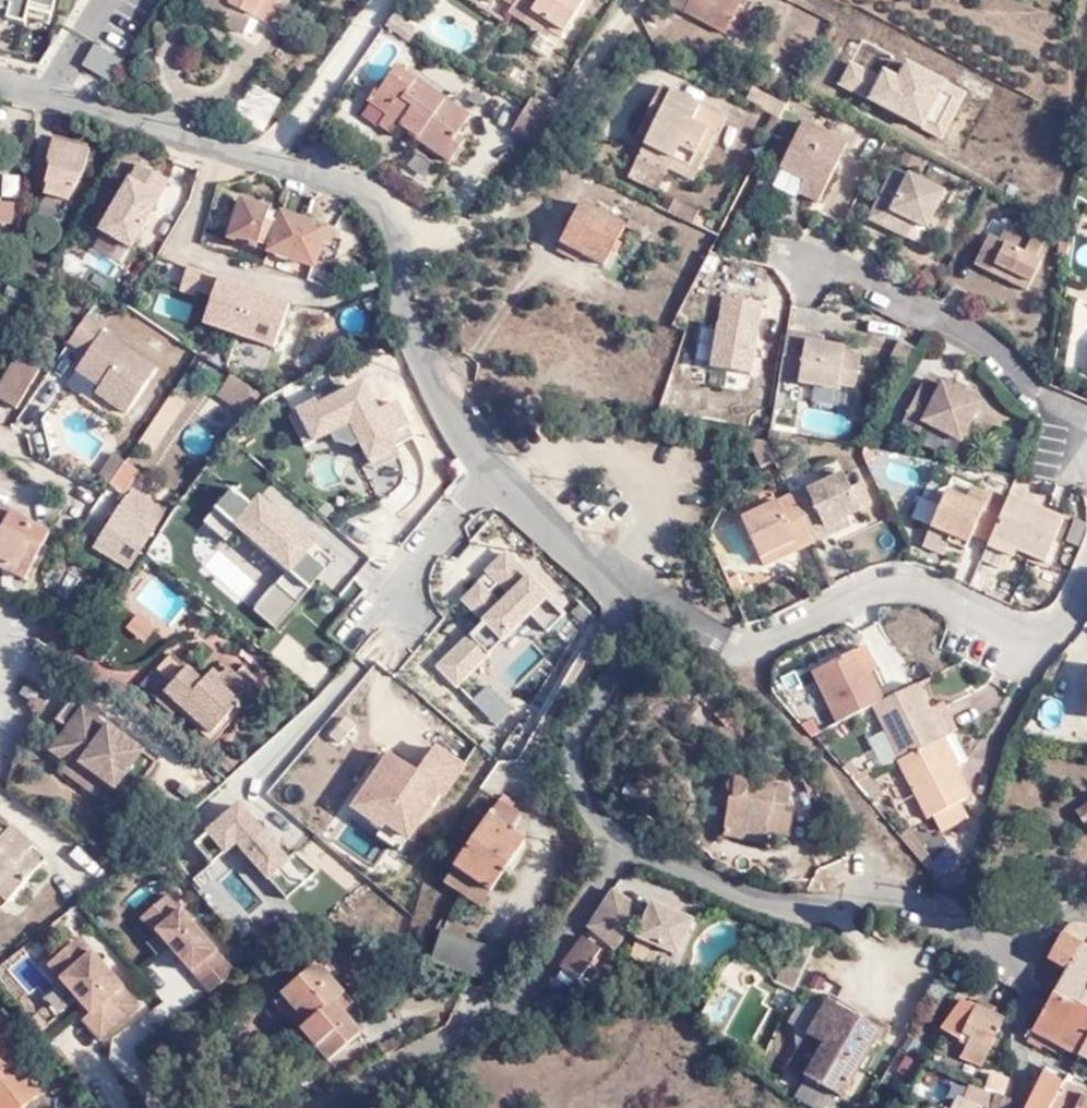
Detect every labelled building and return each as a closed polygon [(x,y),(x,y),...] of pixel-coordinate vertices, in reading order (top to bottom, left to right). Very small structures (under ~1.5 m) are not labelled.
[(8,14),(25,16),(31,0),(9,0),(8,14)] [(231,1),(233,0),(207,0),(226,11),(231,1)] [(231,1),(265,19),(275,0),(233,0),(231,1)] [(512,5),(542,26),(559,38),(584,5),(577,0),(515,0),(512,5)] [(724,0),(675,0),(672,4),(722,34),(738,8),(724,0)] [(738,8),(743,0),(724,0),(738,8)] [(542,26),(512,5),(505,14),(537,35),(542,26)] [(94,41),(81,64),(111,81),(124,57),(94,41)] [(838,86),(947,136),(970,87),(892,51),(881,73),(850,59),(838,86)] [(465,120),(385,75),(376,94),(369,91),(359,107),(382,120),(374,137),(395,149),(401,137),(447,162),(457,140),(454,138),(465,120)] [(239,104),(266,121),(280,99),(254,82),(239,104)] [(782,102),(746,84),(741,97),(775,114),(782,102)] [(692,121),(701,105),(661,86),(638,132),(647,137),(640,152),(670,168),(672,164),(695,175),(715,135),(692,121)] [(549,116),(529,102),(508,130),(528,144),(549,116)] [(724,117),(701,105),(692,121),(715,135),(724,117)] [(840,142),(796,119),(774,164),(797,176),(792,189),(810,199),(840,142)] [(91,152),(54,141),(47,161),(53,162),(48,181),(49,182),(48,194),(70,201),(84,175),(91,152)] [(670,168),(640,152),(637,159),(666,174),(670,168)] [(666,174),(637,159),(630,173),(660,188),(666,174)] [(133,249),(172,180),(138,161),(99,230),(133,249)] [(896,212),(918,227),(936,191),(890,168),(864,215),(888,227),(896,212)] [(225,215),(231,199),(199,189),(194,206),(225,215)] [(21,223),(22,199),(0,198),(0,222),(21,223)] [(621,222),(579,198),(557,235),(601,257),(621,222)] [(229,239),(248,245),(262,207),(243,202),(229,239)] [(262,207),(248,245),(258,247),(269,209),(262,207)] [(912,239),(918,227),(896,212),(888,227),(912,239)] [(330,232),(278,216),(266,250),(318,265),(330,232)] [(968,264),(984,273),(989,264),(1008,273),(1002,283),(1020,293),(1036,265),(1028,259),(1038,246),(1003,227),(993,242),(984,235),(968,264)] [(194,302),(189,318),(276,347),(293,298),(189,263),(178,297),(194,302)] [(989,264),(984,273),(1002,283),(1008,273),(989,264)] [(103,324),(85,312),(67,340),(84,354),(73,368),(97,385),(92,390),(124,412),(155,367),(100,329),(103,324)] [(777,333),(769,383),(829,393),(830,388),(836,355),(837,350),(815,348),(801,346),(802,336),(777,333)] [(817,338),(802,336),(801,346),(815,348),(817,338)] [(836,355),(830,388),(847,393),(853,358),(836,355)] [(39,372),(16,360),(0,388),(0,397),(17,408),(39,372)] [(197,380),(189,373),(180,389),(186,395),(197,380)] [(288,411),(305,447),(326,438),(357,503),(411,478),(396,446),(417,436),(399,396),(381,404),(368,375),(288,411)] [(248,422),(266,402),(234,380),(223,394),(236,403),(233,410),(248,422)] [(975,407),(954,396),(941,389),(934,385),(931,391),(914,382),(892,423),(909,433),(916,421),(953,443),(975,407)] [(941,389),(954,396),(957,389),(945,382),(941,389)] [(109,475),(124,453),(113,445),(97,467),(109,475)] [(773,467),(765,448),(753,446),(752,448),(751,450),(751,452),(760,474),(773,467)] [(140,460),(126,451),(109,475),(122,484),(140,460)] [(787,498),(807,547),(824,541),(819,531),(836,523),(854,516),(838,481),(806,495),(804,491),(787,498)] [(310,551),(321,538),(262,489),(252,500),(234,485),(215,507),(239,527),(204,568),(277,628),(328,566),(310,551)] [(961,553),(967,539),(971,531),(987,539),(1002,504),(983,494),(981,499),(966,493),(960,504),(942,496),(926,529),(944,538),(940,544),(961,553)] [(121,510),(153,530),(164,513),(132,494),(121,510)] [(792,555),(807,547),(787,498),(740,519),(756,558),(787,546),(792,555)] [(986,540),(1013,553),(1039,565),(1056,525),(1003,501),(1002,504),(987,539),(986,540)] [(0,506),(0,564),(24,577),(49,535),(0,506)] [(141,548),(155,531),(153,530),(121,510),(94,552),(125,572),(141,548)] [(819,531),(824,541),(840,534),(836,523),(819,531)] [(967,539),(983,547),(986,540),(987,539),(971,531),(967,539)] [(983,547),(981,552),(1008,564),(1013,553),(986,540),(983,547)] [(760,568),(792,555),(787,546),(756,558),(760,568)] [(455,686),(535,616),(548,630),(569,611),(513,548),(459,595),(483,622),(435,663),(455,686)] [(155,575),(136,598),(170,625),(189,603),(155,575)] [(723,581),(729,595),(739,589),(735,577),(723,581)] [(136,611),(125,629),(146,642),(157,624),(136,611)] [(251,693),(241,682),(224,666),(207,682),(169,647),(156,660),(172,674),(154,692),(177,712),(189,700),(198,709),(193,714),(213,732),(223,722),(230,726),(247,710),(239,704),(251,693)] [(368,659),(378,670),(387,659),(377,650),(368,659)] [(861,652),(851,656),(864,681),(869,679),(873,677),(861,652)] [(811,674),(833,725),(870,708),(881,703),(869,679),(864,681),(851,656),(811,674)] [(172,674),(156,660),(139,679),(154,692),(172,674)] [(461,688),(473,698),(486,683),(474,673),(461,688)] [(248,674),(241,682),(251,693),(239,704),(247,710),(253,714),(272,695),(248,674)] [(474,698),(496,728),(516,714),(494,684),(474,698)] [(939,740),(914,687),(881,703),(870,708),(895,762),(932,744),(939,740)] [(143,753),(73,700),(59,720),(67,729),(51,750),(77,768),(81,763),(116,788),(143,753)] [(952,768),(939,740),(932,744),(945,772),(952,768)] [(436,741),(421,767),(387,747),(348,812),(411,849),(465,758),(436,741)] [(895,762),(890,765),(916,818),(921,815),(931,831),(956,818),(950,804),(957,800),(945,772),(932,744),(895,762)] [(763,831),(774,833),(773,825),(787,827),(790,806),(784,804),(787,786),(772,783),(772,770),(756,766),(751,787),(740,786),(736,777),(727,778),(717,830),(762,840),(763,831)] [(501,805),(523,815),(527,809),(507,795),(501,805)] [(251,859),(285,900),(312,877),(247,798),(180,852),(226,908),(235,901),(221,884),(251,859)] [(511,832),(523,815),(501,805),(448,886),(483,909),(526,843),(511,832)] [(1083,824),(1086,820),(1086,806),(1076,814),(1083,824)] [(773,825),(774,833),(785,834),(787,827),(773,825)] [(12,904),(43,867),(30,856),(35,848),(14,829),(7,834),(0,829),(0,894),(12,904)] [(30,856),(43,867),(49,860),(35,848),(30,856)] [(238,968),(153,873),(124,899),(209,994),(238,968)] [(627,930),(677,952),(690,921),(653,905),(648,917),(613,892),(589,925),(615,947),(627,930)] [(12,904),(0,894),(0,907),(6,912),(12,904)] [(48,953),(91,1039),(139,1016),(96,929),(48,953)] [(1082,950),(1086,944),(1086,930),(1077,931),(1071,937),(1055,962),(1074,975),(1057,999),(1086,1017),(1086,953),(1082,950)] [(440,939),(433,963),(497,983),(505,956),(441,934),(440,939)] [(579,984),(599,955),(584,941),(563,972),(579,984)] [(774,977),(793,985),(804,959),(784,950),(774,977)] [(319,962),(286,994),(310,1024),(304,1029),(334,1061),(363,1033),(338,1004),(347,996),(319,962)] [(888,1027),(877,1019),(857,1002),(862,996),(846,983),(813,1026),(829,1039),(808,1064),(842,1090),(884,1036),(888,1027)] [(310,1024),(286,994),(273,1003),(300,1032),(304,1029),(310,1024)] [(1057,999),(1036,1030),(1082,1057),(1086,1050),(1086,1017),(1057,999)] [(990,1067),(1008,1028),(998,1023),(1001,1017),(979,1005),(975,1012),(963,1006),(949,1036),(973,1047),(969,1057),(990,1067)] [(4,1055),(18,1045),(0,1024),(0,1107),(35,1107),(41,1104),(4,1055)] [(829,1039),(813,1026),(792,1053),(808,1064),(829,1039)] [(776,1037),(765,1027),(755,1044),(764,1052),(776,1037)] [(909,1093),(924,1063),(903,1053),(889,1082),(909,1093)] [(1070,1081),(1059,1074),(1054,1083),(1047,1078),(1032,1107),(1056,1107),(1070,1081)] [(1070,1081),(1056,1107),(1086,1107),(1086,1090),(1070,1081)] [(1019,1105),(1002,1096),(995,1107),(1017,1107),(1019,1105)]
